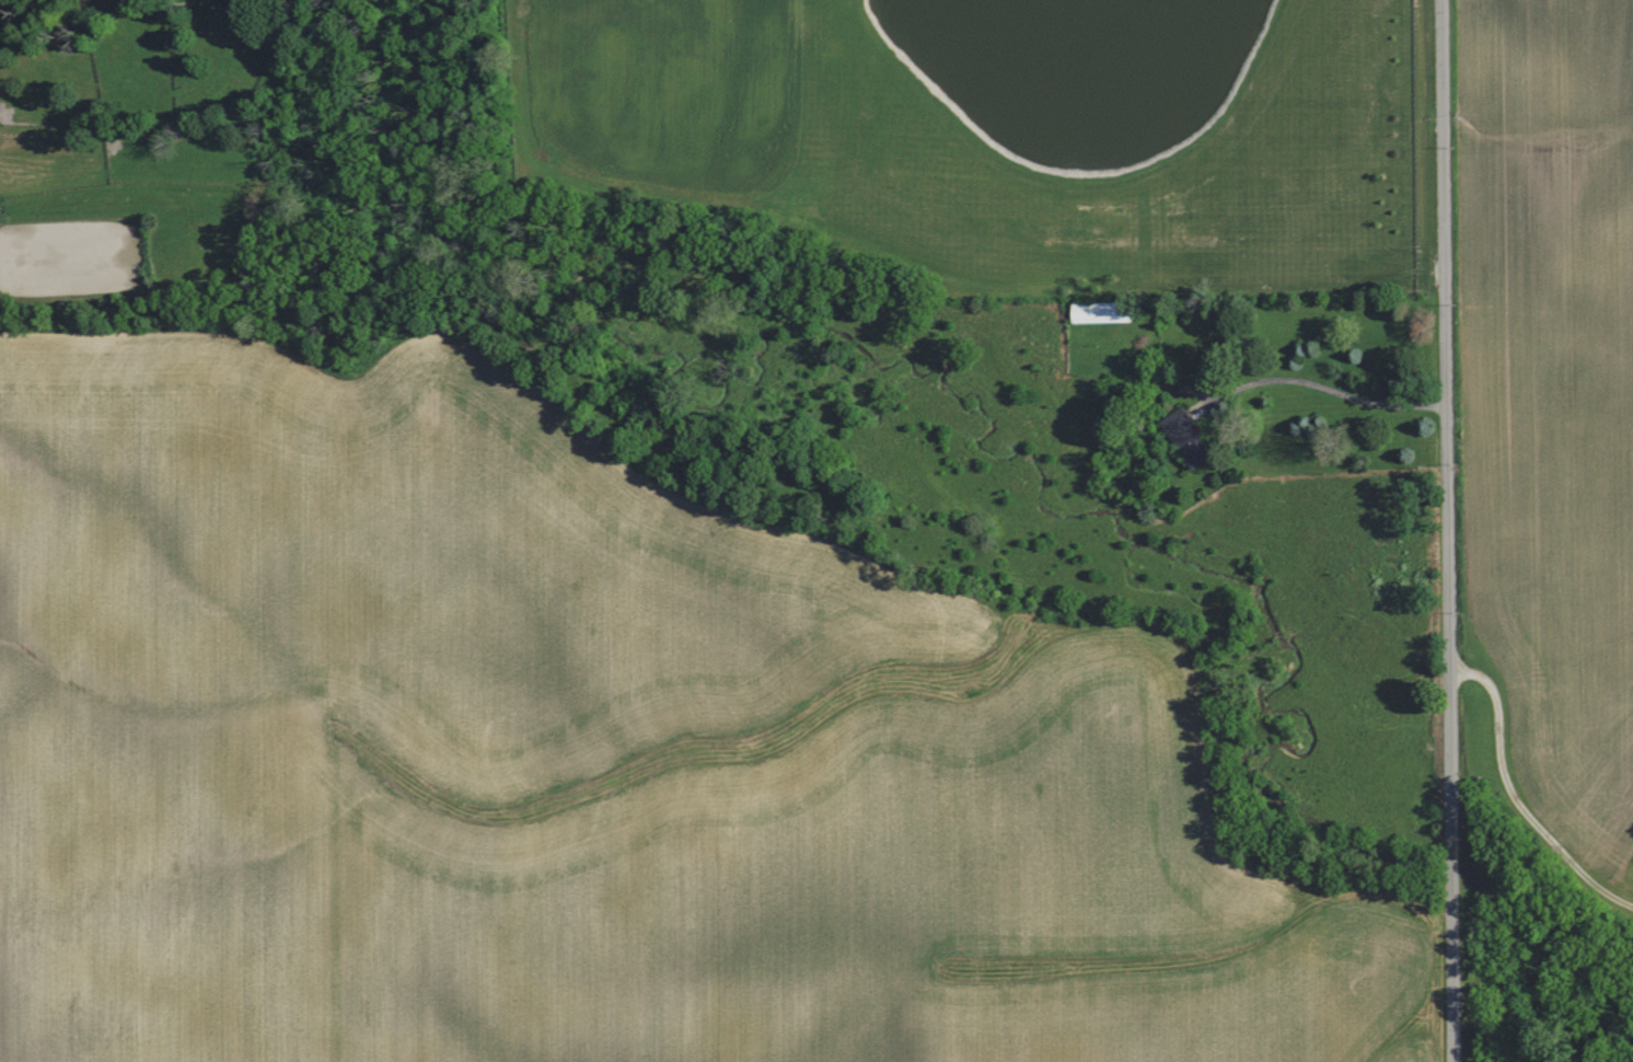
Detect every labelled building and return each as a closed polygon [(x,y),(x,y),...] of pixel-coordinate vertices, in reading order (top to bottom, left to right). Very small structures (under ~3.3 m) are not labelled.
[(1077,324),(1137,323),(1137,302),(1077,304),(1077,324)] [(1219,459),(1187,408),(1167,421),(1198,471),(1219,459)]
